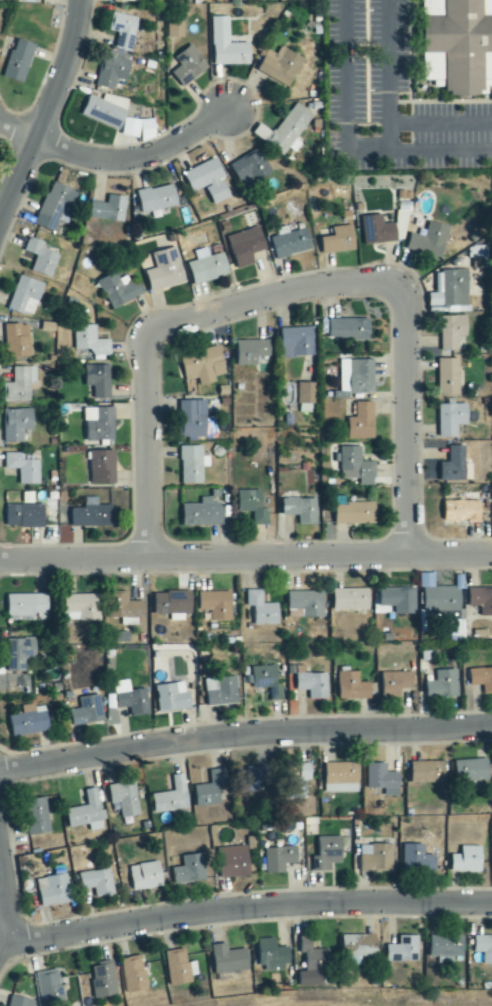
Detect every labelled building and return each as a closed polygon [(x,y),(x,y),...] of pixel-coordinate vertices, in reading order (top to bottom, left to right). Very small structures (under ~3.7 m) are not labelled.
[(435,81),(435,86),(446,86),(446,95),(482,95),(485,86),(485,52),(491,52),(491,0),(424,0),(423,11),(444,11),(443,15),(424,15),(423,81),(435,81)] [(109,31),(117,32),(114,49),(131,52),(137,17),(112,13),(109,31)] [(250,65),(250,43),(230,43),(229,16),(212,17),(213,65),(250,65)] [(167,38),(184,37),(184,21),(167,22),(167,38)] [(3,78),(25,82),(33,43),(17,40),(14,50),(9,49),(3,78)] [(174,57),(180,66),(172,72),(181,86),(208,69),(193,45),(174,57)] [(304,58),(281,46),(277,54),(268,49),(257,71),(289,87),(304,58)] [(115,79),(128,81),(130,55),(101,52),(97,88),(114,89),(115,79)] [(109,95),(108,101),(88,95),(81,116),(119,128),(127,101),(109,95)] [(252,135),(285,156),(312,113),(294,102),(274,134),(259,124),(252,135)] [(140,136),(140,139),(154,139),(155,120),(123,118),(122,135),(140,136)] [(232,162),(241,187),(271,176),(262,151),(232,162)] [(215,159),(183,172),(192,193),(206,187),(213,205),(231,197),(215,159)] [(55,233),(59,222),(66,224),(78,192),(51,182),(34,225),(55,233)] [(136,192),(142,214),(178,205),(173,183),(136,192)] [(89,219),(123,222),(126,196),(108,195),(107,203),(91,201),(89,219)] [(396,243),(396,223),(383,224),(382,215),(361,216),(363,244),(396,243)] [(406,249),(441,259),(450,226),(429,220),(425,237),(410,233),(406,249)] [(352,225),(331,227),(332,236),(320,237),(322,254),(355,250),(352,225)] [(308,229),(288,232),(287,226),(276,228),(277,236),(272,237),(275,257),(311,252),(308,229)] [(266,249),(259,227),(227,236),(237,269),(254,264),(251,254),(266,249)] [(42,249),(45,242),(28,237),(24,251),(36,255),(31,271),(52,278),(59,254),(42,249)] [(151,291),(185,283),(176,247),(152,253),(156,268),(146,271),(151,291)] [(193,285),(229,275),(223,253),(209,256),(207,248),(193,251),(196,261),(188,263),(193,285)] [(436,271),(436,294),(442,293),(443,306),(469,306),(469,270),(436,271)] [(145,294),(138,279),(122,286),(116,272),(97,281),(111,310),(145,294)] [(8,309),(33,317),(44,283),(18,275),(8,309)] [(441,316),(440,351),(458,352),(458,337),(467,337),(468,316),(441,316)] [(369,340),(370,320),(328,319),(327,339),(369,340)] [(31,324),(5,324),(6,357),(31,356),(31,324)] [(74,350),(90,350),(90,356),(110,356),(110,340),(96,340),(96,325),(74,325),(74,350)] [(280,328),(282,358),(314,356),(312,327),(280,328)] [(270,340),(236,341),(237,366),(257,366),(257,357),(270,357),(270,340)] [(224,374),(220,348),(180,354),(184,381),(198,379),(199,386),(215,383),(214,376),(224,374)] [(460,359),(438,358),(438,395),(459,395),(460,359)] [(373,359),(340,360),(341,394),(374,393),(373,359)] [(36,384),(36,367),(13,366),(12,383),(3,383),(3,402),(30,402),(30,384),(36,384)] [(109,366),(84,366),(84,387),(93,387),(93,399),(110,399),(109,366)] [(297,403),(315,404),(316,383),(298,382),(297,403)] [(179,400),(179,438),(206,438),(206,400),(179,400)] [(347,417),(348,439),(374,439),(373,402),(355,402),(356,417),(347,417)] [(468,425),(468,404),(438,404),(439,437),(458,437),(457,425),(468,425)] [(85,409),(85,441),(115,441),(114,408),(85,409)] [(3,409),(3,443),(22,443),(22,430),(33,430),(33,409),(3,409)] [(472,480),(472,464),(465,464),(465,445),(448,446),(448,463),(440,463),(440,481),(472,480)] [(181,484),(203,483),(203,467),(209,467),(209,457),(203,457),(202,446),(180,446),(181,484)] [(375,485),(375,462),(362,462),(361,446),(340,447),(340,479),(359,479),(360,486),(375,485)] [(115,484),(115,451),(90,451),(90,484),(115,484)] [(39,485),(39,460),(33,460),(33,453),(4,453),(4,469),(18,469),(19,485),(39,485)] [(261,490),(237,491),(237,513),(252,512),(253,525),(269,525),(268,509),(262,509),(261,490)] [(44,528),(45,505),(33,504),(33,493),(22,493),(22,505),(6,505),(6,527),(44,528)] [(200,504),(182,504),(182,525),(223,524),(223,503),(212,503),(212,497),(200,498),(200,504)] [(113,526),(112,505),(98,506),(98,498),(84,498),(84,508),(71,509),(72,527),(113,526)] [(282,499),(282,516),(298,515),(298,524),(316,524),(316,499),(282,499)] [(480,500),(443,501),(444,525),(481,524),(480,500)] [(334,524),(369,525),(369,516),(375,516),(375,504),(335,503),(334,524)] [(468,588),(467,607),(480,607),(480,616),(491,616),(491,589),(468,588)] [(334,610),(354,610),(354,616),(369,616),(368,589),(333,589),(334,610)] [(393,615),(414,614),(414,589),(379,589),(379,607),(393,607),(393,615)] [(461,621),(461,589),(422,589),(422,612),(442,612),(442,621),(461,621)] [(278,604),(262,604),(262,591),(245,590),(245,607),(253,607),(253,625),(278,625),(278,604)] [(154,593),(154,615),(170,615),(170,621),(184,621),(184,614),(191,614),(191,592),(154,593)] [(231,592),(198,592),(198,611),(209,611),(210,621),(231,621),(231,592)] [(287,592),(288,609),(303,609),(303,618),(324,618),(324,592),(287,592)] [(47,594),(6,595),(6,616),(36,616),(36,621),(47,621),(47,594)] [(65,621),(99,620),(98,594),(64,595),(65,621)] [(144,619),(144,602),(127,602),(128,594),(113,594),(113,618),(144,619)] [(6,639),(7,672),(26,672),(25,659),(35,659),(35,639),(6,639)] [(327,674),(305,674),(305,666),(295,666),(295,691),(308,690),(308,698),(327,697),(327,674)] [(276,667),(251,667),(251,674),(244,674),(245,688),(270,687),(270,701),(282,701),(281,686),(276,686),(276,667)] [(491,694),(491,668),(469,669),(470,686),(483,686),(483,694),(491,694)] [(425,698),(457,699),(458,670),(435,670),(435,681),(425,681),(425,698)] [(360,672),(338,672),(337,699),(374,700),(374,683),(359,683),(360,672)] [(413,672),(381,673),(382,696),(391,695),(391,689),(413,688),(413,672)] [(205,679),(206,706),(238,705),(237,677),(205,679)] [(154,686),(158,714),(190,709),(186,682),(154,686)] [(116,709),(128,707),(129,716),(148,714),(145,689),(114,692),(116,709)] [(78,698),(80,708),(70,710),(72,726),(103,722),(99,695),(78,698)] [(47,732),(44,703),(20,706),(21,714),(9,715),(11,736),(47,732)] [(454,782),(489,780),(488,759),(453,761),(454,782)] [(445,783),(444,762),(411,762),(412,784),(445,783)] [(311,781),(311,763),(300,764),(300,781),(311,781)] [(358,763),(324,763),(325,793),(358,793),(358,763)] [(387,764),(367,763),(367,789),(383,789),(383,796),(399,797),(399,773),(386,772),(387,764)] [(266,766),(247,766),(248,793),(259,792),(258,782),(266,782),(266,766)] [(220,805),(219,785),(226,785),(225,768),(209,770),(210,785),(194,786),(195,807),(220,805)] [(188,809),(183,774),(171,776),(174,792),(151,795),(153,814),(188,809)] [(139,816),(135,783),(108,786),(110,805),(119,804),(121,819),(139,816)] [(66,809),(69,828),(88,825),(89,832),(103,829),(101,821),(106,820),(105,810),(100,811),(96,788),(84,790),(86,806),(66,809)] [(51,833),(45,798),(26,801),(32,836),(51,833)] [(318,856),(312,857),(313,872),(331,871),(330,864),(342,864),(341,848),(349,847),(349,836),(317,837),(318,856)] [(423,845),(403,844),(402,871),(435,872),(435,856),(423,856),(423,845)] [(360,872),(392,872),(393,845),(361,845),(360,872)] [(249,878),(248,847),(218,848),(219,878),(249,878)] [(265,874),(285,873),(285,864),(298,863),(297,847),(265,848),(265,874)] [(462,855),(451,855),(451,872),(482,873),(482,847),(462,847),(462,855)] [(183,870),(176,870),(177,884),(205,881),(203,854),(182,856),(183,870)] [(129,865),(132,891),(162,888),(160,863),(129,865)] [(36,879),(39,907),(69,903),(65,866),(52,867),(53,877),(36,879)] [(113,895),(110,870),(79,873),(81,890),(94,888),(95,897),(113,895)] [(340,936),(341,965),(360,965),(360,957),(376,957),(375,936),(340,936)] [(418,962),(418,936),(398,936),(399,945),(386,945),(386,963),(418,962)] [(463,936),(429,936),(429,956),(439,957),(439,960),(463,960),(463,936)] [(322,986),(322,970),(330,970),(330,950),(312,950),(311,937),(300,937),(300,954),(305,954),(305,972),(298,972),(298,987),(322,986)] [(474,937),(474,953),(483,953),(483,965),(491,966),(491,937),(474,937)] [(288,971),(288,947),(275,947),(275,938),(257,939),(258,966),(265,966),(265,971),(288,971)] [(228,952),(226,943),(211,946),(215,975),(249,970),(246,949),(228,952)] [(186,963),(184,949),(166,950),(169,986),(192,984),(191,977),(197,976),(196,962),(186,963)] [(148,991),(143,956),(121,959),(126,994),(148,991)] [(41,1005),(57,1005),(64,1005),(59,970),(46,971),(44,958),(30,960),(31,974),(36,973),(41,1005)] [(94,998),(116,997),(113,962),(91,964),(94,998)] [(32,1001),(10,996),(8,1005),(31,1005),(32,1001)]
